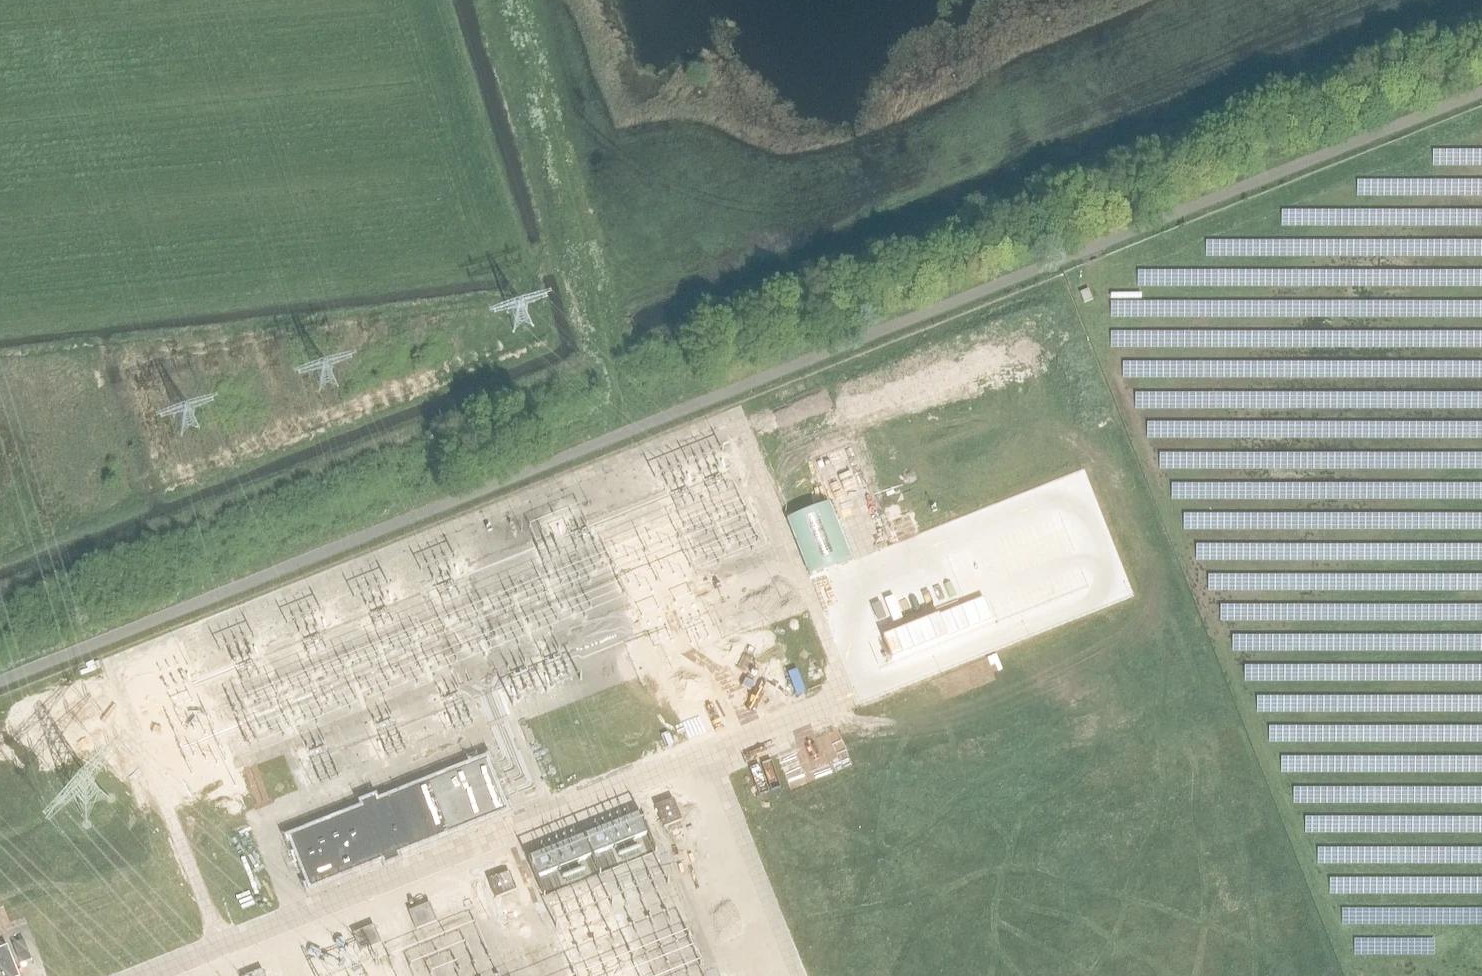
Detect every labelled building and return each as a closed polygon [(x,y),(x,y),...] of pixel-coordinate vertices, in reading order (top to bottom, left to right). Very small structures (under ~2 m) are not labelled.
[(750,675),(785,660),(772,628),(737,642),(750,675)] [(362,805),(364,809),(289,839),(308,889),(384,859),(386,864),(399,859),(397,853),(507,810),(488,760),(376,804),(375,800),(362,805)] [(681,823),(672,801),(655,808),(663,829),(681,823)] [(529,859),(545,898),(655,854),(640,815),(529,859)] [(517,891),(510,872),(489,880),(497,899),(517,891)] [(438,922),(430,903),(409,912),(416,931),(438,922)] [(381,944),(374,926),(354,934),(361,952),(381,944)] [(24,940),(13,945),(21,965),(32,960),(24,940)] [(7,946),(0,949),(0,975),(19,975),(7,946)]
